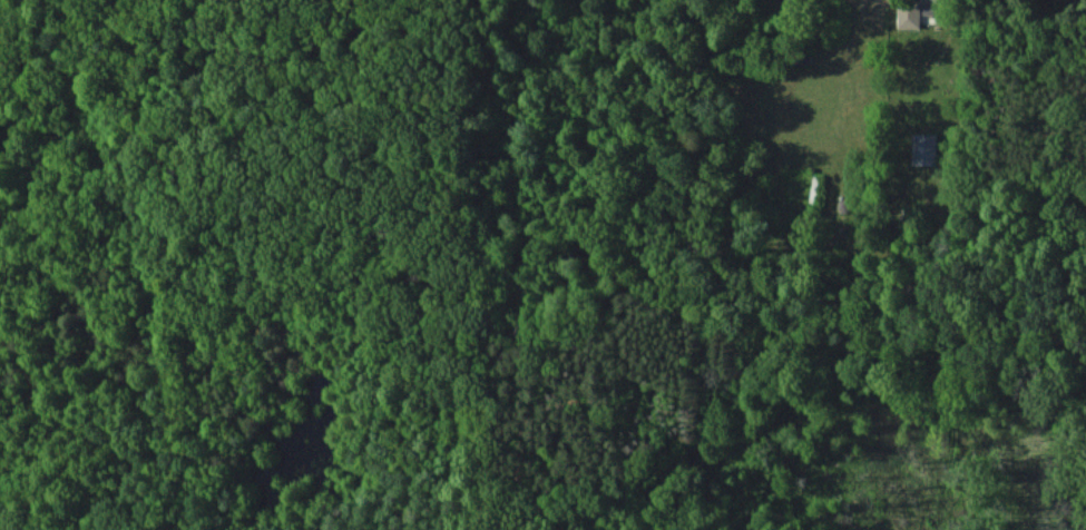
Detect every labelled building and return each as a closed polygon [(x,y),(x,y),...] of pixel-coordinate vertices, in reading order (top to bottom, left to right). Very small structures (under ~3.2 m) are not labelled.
[(919,4),(897,3),(897,27),(919,27),(919,12),(951,12),(951,0),(919,0),(919,4)] [(912,164),(936,164),(937,133),(913,132),(912,164)]
